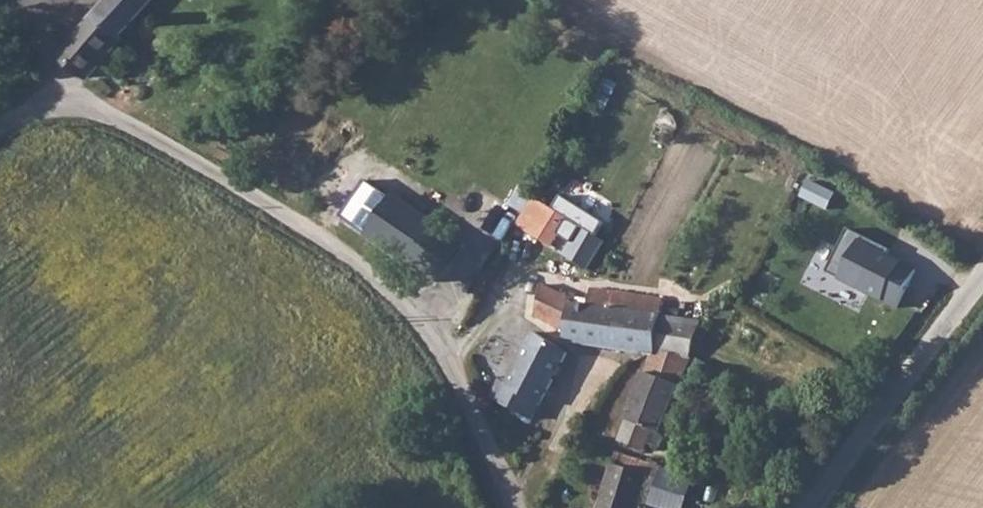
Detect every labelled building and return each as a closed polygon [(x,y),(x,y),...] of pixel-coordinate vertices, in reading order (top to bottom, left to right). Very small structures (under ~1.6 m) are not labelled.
[(134,0),(105,0),(97,8),(125,34),(146,11),(134,0)] [(146,11),(156,0),(134,0),(146,11)] [(125,34),(97,8),(61,50),(85,73),(89,75),(125,34)] [(347,220),(438,281),(462,242),(370,182),(347,220)] [(523,213),(534,196),(521,187),(510,202),(523,213)] [(523,213),(516,223),(588,268),(604,241),(587,230),(589,226),(585,222),(580,226),(534,196),(523,213)] [(892,247),(849,226),(828,270),(898,304),(917,267),(889,253),(892,247)] [(655,348),(660,315),(663,296),(589,286),(586,298),(567,296),(540,283),(536,313),(563,318),(556,338),(644,352),(647,352),(655,348)] [(689,359),(705,321),(660,315),(655,348),(647,352),(689,359)] [(486,397),(526,419),(563,353),(536,331),(505,382),(496,378),(486,397)] [(660,431),(689,359),(647,352),(643,354),(616,440),(641,450),(644,442),(656,447),(663,432),(660,431)] [(633,482),(680,498),(686,478),(610,452),(606,467),(635,475),(633,482)] [(680,498),(633,482),(635,475),(606,467),(594,507),(629,507),(630,506),(636,507),(677,507),(680,498)]
